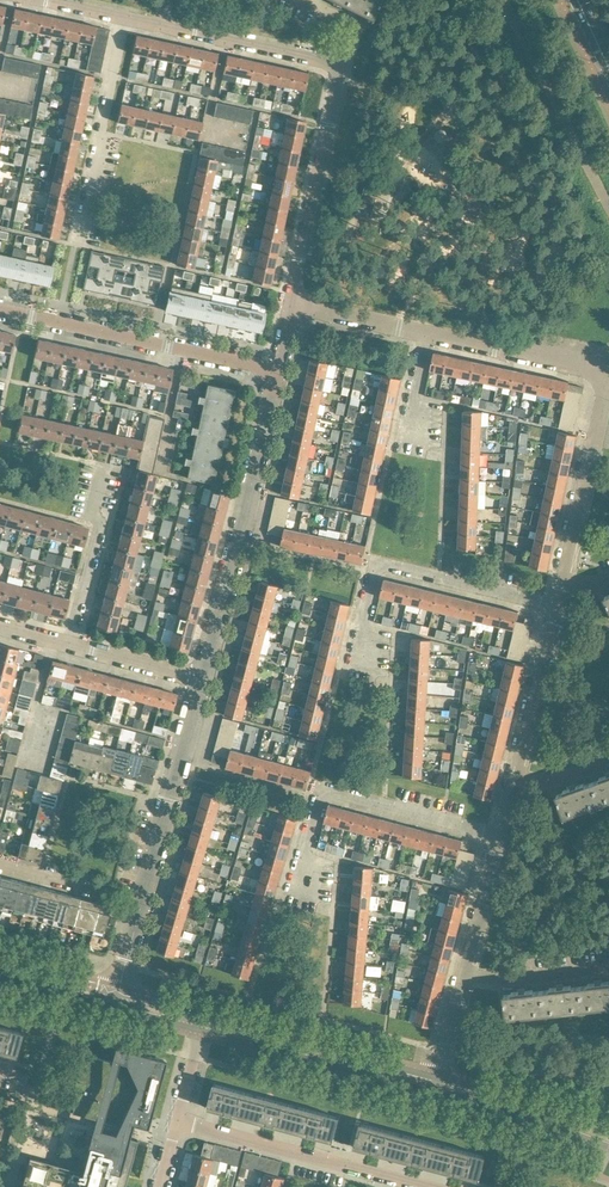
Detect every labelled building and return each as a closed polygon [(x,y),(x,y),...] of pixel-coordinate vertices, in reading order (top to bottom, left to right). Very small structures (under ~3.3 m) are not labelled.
[(336,3),(337,3),(338,1),(371,17),(370,20),(371,20),(380,0),(338,0),(336,3)] [(15,8),(11,27),(24,30),(28,12),(15,9),(15,8)] [(24,30),(38,33),(42,14),(42,15),(28,12),(24,30)] [(42,14),(38,33),(51,36),(55,18),(42,15),(42,14)] [(68,21),(55,18),(51,36),(65,39),(69,20),(68,21)] [(69,20),(65,39),(78,42),(82,24),(69,21),(69,20)] [(95,27),(82,24),(78,42),(92,44),(92,41),(94,34),(96,26),(95,26),(95,27)] [(96,26),(94,34),(108,37),(110,30),(96,27),(96,26)] [(107,44),(108,37),(94,34),(92,41),(107,44)] [(135,42),(132,53),(133,54),(133,53),(146,55),(150,38),(137,36),(137,35),(137,34),(135,42)] [(150,38),(146,55),(160,58),(164,40),(163,41),(150,38)] [(164,41),(164,40),(160,58),(173,61),(177,44),(164,41)] [(92,41),(92,44),(91,48),(105,51),(107,44),(92,41)] [(190,47),(177,44),(173,61),(187,64),(191,46),(190,46),(190,47)] [(191,46),(187,64),(200,67),(204,50),(191,47),(191,46)] [(104,58),(105,51),(91,48),(89,55),(104,58)] [(217,53),(204,50),(200,67),(213,70),(213,71),(214,71),(218,52),(217,52),(217,53)] [(34,51),(32,58),(40,60),(42,53),(34,51)] [(237,75),(240,58),(228,55),(228,54),(227,54),(223,73),(224,72),(237,75)] [(89,55),(88,63),(102,66),(104,58),(89,55)] [(1,71),(8,72),(12,58),(4,57),(1,71)] [(8,72),(16,74),(19,60),(12,58),(8,72)] [(254,61),(240,58),(237,75),(250,78),(254,60),(254,61)] [(16,74),(23,75),(26,61),(19,60),(16,74)] [(255,60),(254,60),(250,78),(264,81),(268,64),(254,61),(255,60)] [(23,75),(30,77),(33,63),(26,61),(23,75)] [(40,65),(33,63),(30,77),(37,79),(40,65)] [(101,73),(102,66),(88,63),(86,70),(101,73)] [(281,67),(268,64),(264,81),(277,84),(281,66),(281,67)] [(281,67),(277,84),(284,85),(283,89),(290,91),(291,87),(295,70),(281,67)] [(291,87),(304,90),(304,91),(308,72),(307,73),(295,70),(291,87)] [(94,77),(94,76),(75,72),(72,86),(90,90),(93,77),(94,77)] [(65,84),(62,98),(70,99),(87,103),(90,90),(72,86),(65,84)] [(4,99),(1,113),(4,114),(5,114),(8,114),(11,100),(4,99)] [(84,117),(87,103),(70,99),(67,113),(84,117)] [(18,102),(11,100),(8,114),(15,116),(18,102)] [(15,116),(22,117),(25,103),(18,102),(15,116)] [(214,116),(221,118),(224,104),(217,102),(214,116)] [(33,105),(25,103),(22,117),(30,119),(33,105)] [(122,103),(119,114),(117,122),(118,122),(118,121),(131,124),(135,107),(122,104),(122,103)] [(221,118),(228,119),(231,105),(224,104),(221,118)] [(238,107),(231,105),(228,119),(235,121),(238,107)] [(131,124),(145,127),(148,110),(135,107),(131,124)] [(235,121),(242,123),(245,108),(238,107),(235,121)] [(250,124),(253,110),(245,108),(242,123),(250,124)] [(148,110),(145,127),(158,130),(162,113),(148,110)] [(265,121),(267,113),(260,112),(258,120),(265,121)] [(67,113),(64,126),(81,130),(84,117),(67,113)] [(158,130),(172,133),(176,116),(162,113),(158,130)] [(176,116),(172,133),(185,136),(189,119),(176,116)] [(288,118),(285,132),(303,136),(306,122),(288,118)] [(185,136),(197,139),(198,139),(198,140),(199,140),(203,121),(202,121),(202,122),(189,119),(185,136)] [(64,126),(61,139),(61,140),(79,144),(80,139),(81,130),(64,126)] [(19,137),(20,131),(5,128),(4,133),(19,137)] [(302,139),(303,136),(285,132),(283,139),(281,147),(299,151),(302,139)] [(263,136),(255,134),(254,141),(262,143),(263,136)] [(76,157),(79,144),(61,140),(58,153),(76,157)] [(260,151),(262,143),(254,141),(252,149),(260,151)] [(202,142),(199,157),(206,158),(209,144),(202,142)] [(209,144),(206,158),(213,160),(216,145),(209,144)] [(216,145),(213,160),(217,160),(220,161),(223,147),(216,145)] [(223,147),(220,161),(228,163),(231,148),(223,147)] [(296,166),(299,151),(281,147),(278,162),(296,166)] [(231,148),(228,163),(232,163),(233,164),(235,164),(238,150),(231,148)] [(260,151),(252,149),(250,156),(265,159),(267,152),(260,151)] [(238,150),(235,164),(242,166),(245,152),(238,150)] [(52,152),(49,166),(55,167),(73,171),(76,157),(58,153),(52,152)] [(200,157),(197,170),(214,174),(221,176),(222,176),(224,169),(230,171),(232,163),(228,163),(220,161),(217,160),(213,160),(206,158),(199,157),(200,157)] [(293,181),(296,166),(278,162),(275,177),(293,181)] [(230,171),(234,172),(242,174),(244,166),(242,166),(235,164),(233,164),(232,163),(230,171)] [(249,163),(247,171),(254,173),(256,165),(249,163)] [(21,166),(13,164),(11,172),(19,173),(21,166)] [(49,166),(46,179),(52,180),(70,184),(73,171),(55,167),(49,166)] [(197,170),(194,184),(211,187),(214,174),(197,170)] [(247,171),(245,179),(253,180),(254,173),(247,171)] [(290,196),(293,181),(275,177),(272,192),(290,196)] [(52,180),(50,194),(67,198),(70,184),(52,180)] [(14,200),(16,187),(8,185),(5,184),(2,198),(14,200)] [(194,184),(191,197),(208,201),(211,187),(194,184)] [(370,218),(379,190),(365,185),(356,213),(370,218)] [(286,211),(290,196),(272,192),(268,207),(286,211)] [(67,198),(50,194),(44,193),(41,206),(47,208),(64,211),(67,198)] [(242,193),(241,200),(248,202),(249,194),(242,193)] [(191,197),(188,210),(205,214),(212,216),(215,202),(208,201),(191,197)] [(241,200),(239,208),(246,210),(248,202),(241,200)] [(283,225),(286,211),(268,207),(265,221),(283,225)] [(38,213),(36,219),(44,221),(61,225),(64,211),(47,208),(45,214),(38,213)] [(188,210),(185,224),(202,228),(205,214),(188,210)] [(58,238),(61,225),(44,221),(41,234),(40,234),(59,238),(58,238)] [(280,240),(283,225),(265,221),(262,236),(280,240)] [(236,222),(234,230),(241,232),(243,224),(236,222)] [(182,237),(199,241),(202,228),(185,224),(182,237)] [(234,230),(232,238),(240,239),(241,232),(234,230)] [(277,255),(280,240),(262,236),(259,251),(277,255)] [(182,237),(179,251),(202,256),(203,249),(198,248),(199,241),(182,237)] [(11,257),(7,276),(10,277),(15,278),(15,280),(20,281),(26,254),(27,251),(14,248),(12,257),(11,257)] [(110,254),(92,250),(88,266),(98,268),(96,279),(86,276),(83,289),(101,293),(110,254)] [(277,255),(259,251),(253,250),(250,265),(255,266),(273,270),(277,255)] [(176,263),(175,264),(203,270),(206,257),(202,256),(179,251),(177,264),(176,263)] [(229,252),(228,260),(235,261),(237,253),(229,252)] [(0,254),(0,274),(7,276),(11,257),(0,254)] [(26,280),(33,282),(38,262),(38,263),(40,257),(26,254),(20,281),(25,282),(26,280)] [(110,254),(101,293),(120,297),(123,283),(113,281),(114,274),(115,269),(125,271),(128,258),(110,254)] [(123,283),(120,297),(138,301),(146,262),(128,258),(125,271),(135,273),(134,278),(132,285),(123,283)] [(228,260),(226,267),(232,269),(233,269),(235,261),(228,260)] [(52,266),(38,263),(38,262),(33,282),(33,284),(39,285),(39,283),(48,285),(52,266)] [(164,266),(146,262),(138,301),(156,305),(159,292),(148,290),(151,279),(161,282),(164,266)] [(273,270),(255,266),(252,281),(270,285),(273,270)] [(166,311),(174,313),(173,315),(179,316),(185,289),(171,286),(166,311)] [(185,315),(193,317),(198,292),(185,289),(179,316),(184,318),(185,315)] [(212,295),(198,292),(193,317),(201,319),(200,321),(206,322),(210,300),(212,295)] [(210,300),(206,322),(211,323),(212,321),(219,323),(225,296),(212,293),(212,295),(210,300)] [(225,296),(219,323),(227,324),(227,327),(232,328),(238,300),(239,299),(225,296)] [(238,300),(232,328),(238,329),(238,327),(246,328),(250,309),(251,303),(238,300)] [(246,328),(245,331),(251,332),(251,330),(260,332),(264,312),(263,312),(265,305),(252,302),(251,303),(250,309),(246,328)] [(2,332),(0,341),(0,349),(12,352),(15,334),(2,332)] [(48,360),(51,342),(38,339),(34,357),(48,360)] [(61,363),(65,345),(51,342),(48,360),(61,363)] [(61,363),(75,366),(78,348),(65,345),(61,363)] [(92,351),(78,348),(75,366),(88,369),(92,351)] [(105,354),(92,351),(88,369),(102,372),(105,354)] [(444,373),(447,356),(434,353),(435,352),(434,352),(430,371),(431,370),(444,373)] [(102,372),(100,379),(113,382),(115,375),(119,357),(105,354),(102,372)] [(457,376),(461,359),(447,356),(444,373),(457,376)] [(132,360),(119,357),(115,375),(128,377),(132,360)] [(311,360),(309,373),(326,376),(328,364),(329,364),(329,363),(311,359),(310,360),(311,360)] [(470,379),(474,362),(461,359),(457,376),(470,379)] [(146,363),(132,360),(128,377),(135,379),(134,384),(141,385),(142,380),(146,363)] [(484,382),(488,364),(474,362),(470,379),(484,382)] [(146,363),(142,380),(141,385),(154,388),(159,366),(146,363)] [(497,385),(501,367),(488,364),(484,382),(497,385)] [(159,366),(155,383),(169,386),(172,375),(173,369),(159,366)] [(511,388),(515,370),(501,367),(497,385),(511,388)] [(524,391),(528,373),(515,370),(511,388),(524,391)] [(309,373),(306,386),(323,390),(326,376),(309,373)] [(538,394),(542,376),(528,373),(524,391),(538,394)] [(380,388),(397,392),(400,379),(401,379),(382,375),(383,375),(380,388)] [(551,397),(555,379),(542,376),(538,394),(551,397)] [(195,382),(180,378),(179,385),(194,388),(195,382)] [(565,400),(565,398),(567,391),(568,384),(569,381),(568,381),(568,382),(555,379),(551,397),(565,400)] [(361,390),(362,384),(355,383),(352,396),(359,398),(361,390)] [(200,415),(227,421),(234,390),(207,384),(205,397),(199,396),(199,395),(197,402),(198,402),(203,403),(200,415)] [(582,395),(584,387),(568,384),(567,391),(582,395)] [(306,386),(303,400),(320,403),(323,390),(306,386)] [(377,402),(394,405),(397,392),(380,388),(377,402)] [(178,391),(175,403),(190,407),(193,394),(178,391)] [(582,395),(567,391),(565,398),(580,402),(582,395)] [(579,409),(580,402),(565,398),(565,400),(564,406),(579,409)] [(478,407),(486,409),(488,401),(480,399),(478,407)] [(303,400),(300,413),(317,417),(320,403),(303,400)] [(374,415),(391,419),(394,405),(377,402),(374,415)] [(577,416),(579,409),(564,406),(562,413),(577,416)] [(172,416),(184,419),(187,419),(188,413),(174,410),(172,416)] [(482,411),(463,411),(464,411),(464,424),(482,425),(482,411)] [(149,413),(147,422),(147,423),(163,427),(164,419),(148,415),(149,413)] [(300,413),(297,427),(314,430),(317,417),(300,413)] [(576,423),(577,416),(562,413),(561,420),(576,423)] [(22,414),(18,431),(31,434),(35,417),(22,414)] [(194,446),(220,452),(227,421),(200,415),(198,428),(193,427),(193,426),(192,426),(190,433),(191,433),(196,434),(194,446)] [(371,429),(388,432),(391,419),(374,415),(371,429)] [(31,434),(45,437),(49,420),(35,417),(31,434)] [(49,420),(45,437),(58,440),(62,423),(49,420)] [(574,431),(576,423),(561,420),(559,428),(574,431)] [(58,440),(72,443),(75,426),(62,423),(58,440)] [(161,434),(163,427),(147,423),(145,431),(161,434)] [(116,435),(112,452),(125,455),(129,437),(132,427),(118,424),(116,435)] [(482,425),(464,424),(463,438),(481,439),(482,425)] [(75,426),(72,443),(85,446),(89,429),(75,426)] [(297,427),(294,440),(311,444),(312,438),(317,439),(319,432),(314,430),(297,427)] [(85,446),(99,449),(102,432),(89,429),(85,446)] [(369,442),(385,446),(388,432),(371,429),(369,442)] [(159,442),(161,434),(145,431),(143,439),(159,442)] [(555,445),(573,448),(576,436),(577,436),(577,435),(558,431),(555,445)] [(102,432),(99,449),(112,452),(116,435),(102,432)] [(516,441),(517,433),(509,432),(508,440),(516,441)] [(129,437),(125,455),(139,458),(140,454),(141,446),(143,440),(129,437)] [(481,439),(463,438),(462,452),(480,453),(481,439)] [(143,439),(143,440),(141,446),(157,450),(159,442),(143,439)] [(294,440),(291,454),(308,457),(311,444),(294,440)] [(366,456),(382,459),(385,446),(369,442),(366,456)] [(570,462),(573,448),(555,445),(553,458),(570,462)] [(157,450),(141,446),(140,454),(156,458),(157,450)] [(187,477),(213,483),(220,452),(194,446),(191,459),(186,457),(185,457),(184,464),(185,463),(190,465),(187,477)] [(480,453),(462,452),(462,466),(480,467),(480,453)] [(156,458),(140,454),(139,458),(138,462),(154,466),(156,458)] [(291,454),(288,467),(305,471),(308,457),(291,454)] [(363,469),(380,473),(382,459),(366,456),(363,469)] [(567,475),(570,462),(553,458),(550,472),(567,475)] [(138,470),(152,473),(154,466),(138,462),(136,469),(137,470),(139,470),(138,470)] [(480,467),(462,466),(461,480),(479,480),(480,467)] [(305,471),(288,467),(285,481),(302,484),(305,471)] [(360,483),(377,486),(380,473),(363,469),(360,483)] [(138,470),(134,486),(153,491),(157,475),(152,473),(138,470)] [(564,489),(567,475),(550,472),(547,485),(564,489)] [(479,480),(461,480),(461,493),(478,494),(479,480)] [(302,484),(285,481),(282,494),(281,493),(281,494),(300,498),(299,497),(302,484)] [(194,493),(196,485),(187,483),(185,490),(194,493)] [(357,496),(374,500),(377,486),(360,483),(357,496)] [(332,484),(331,491),(339,492),(340,486),(332,484)] [(561,502),(564,489),(547,485),(544,499),(561,502)] [(153,491),(134,486),(130,501),(149,506),(153,491)] [(171,488),(169,495),(178,497),(180,490),(171,488)] [(207,505),(225,510),(229,494),(211,489),(207,505)] [(478,494),(461,493),(460,507),(478,508),(478,494)] [(347,494),(346,501),(355,503),(354,509),(353,509),(353,510),(372,514),(372,513),(371,513),(374,500),(357,496),(347,494)] [(176,505),(178,497),(169,495),(167,503),(176,505)] [(291,500),(276,497),(274,504),(289,507),(291,500)] [(559,516),(561,502),(544,499),(541,512),(559,516)] [(130,501),(126,517),(144,522),(149,506),(130,501)] [(5,525),(10,506),(0,504),(0,523),(5,525)] [(274,504),(272,511),(288,514),(289,507),(274,504)] [(207,505),(202,521),(221,526),(225,510),(207,505)] [(25,510),(10,506),(5,525),(21,529),(25,510)] [(181,507),(179,514),(187,517),(189,509),(181,507)] [(323,515),(330,517),(331,509),(325,507),(323,515)] [(478,508),(460,507),(460,521),(477,522),(478,508)] [(25,510),(21,529),(36,533),(41,515),(25,510)] [(288,514),(272,511),(271,518),(286,522),(288,514)] [(533,511),(530,524),(538,526),(556,530),(559,516),(541,512),(533,511)] [(185,524),(187,517),(179,514),(177,522),(185,524)] [(57,519),(41,515),(36,533),(52,537),(57,519)] [(140,538),(144,522),(126,517),(122,533),(140,538)] [(271,518),(269,526),(285,529),(286,522),(271,518)] [(57,519),(52,537),(68,541),(73,523),(57,519)] [(163,519),(161,527),(170,529),(172,522),(163,519)] [(202,521),(198,536),(217,541),(221,526),(202,521)] [(477,522),(460,521),(459,535),(476,536),(477,522)] [(88,527),(73,523),(68,541),(84,546),(88,527)] [(269,526),(268,533),(283,536),(285,529),(269,526)] [(553,543),(556,530),(538,526),(536,539),(553,543)] [(168,536),(170,529),(161,527),(159,534),(168,536)] [(283,536),(281,546),(282,545),(294,548),(298,531),(285,528),(285,529),(283,536)] [(322,554),(325,537),(327,531),(319,530),(318,535),(312,534),(308,551),(322,554)] [(298,531),(294,548),(308,551),(312,534),(298,531)] [(122,533),(117,549),(136,554),(140,538),(122,533)] [(476,536),(459,535),(459,548),(457,548),(457,549),(476,549),(477,549),(476,549),(476,536)] [(194,552),(213,557),(217,541),(198,536),(194,552)] [(325,537),(322,554),(335,557),(339,540),(325,537)] [(172,538),(170,546),(179,548),(181,541),(172,538)] [(550,556),(553,543),(536,539),(533,553),(550,556)] [(1,540),(0,543),(0,549),(6,550),(8,542),(1,540)] [(335,557),(349,560),(352,543),(339,540),(335,557)] [(352,543),(349,560),(362,563),(361,564),(362,564),(366,545),(365,546),(352,543)] [(23,555),(30,557),(32,548),(25,546),(23,555)] [(177,556),(179,548),(170,546),(168,553),(177,556)] [(40,550),(32,548),(30,557),(37,559),(40,550)] [(132,569),(136,554),(117,549),(113,564),(132,569)] [(154,551),(152,558),(161,560),(163,553),(154,551)] [(208,573),(213,557),(194,552),(190,568),(208,573)] [(547,569),(550,556),(533,553),(530,566),(529,565),(529,566),(548,570),(547,569)] [(56,554),(54,563),(61,565),(64,556),(56,554)] [(3,564),(11,566),(13,557),(6,555),(3,564)] [(68,567),(71,558),(64,556),(61,565),(68,567)] [(20,559),(13,557),(11,566),(18,568),(20,559)] [(159,568),(161,560),(152,558),(150,566),(159,568)] [(35,573),(42,575),(45,566),(37,564),(35,573)] [(113,564),(109,580),(128,585),(135,587),(139,571),(132,569),(113,564)] [(52,568),(45,566),(42,575),(50,576),(52,568)] [(186,584),(204,589),(208,573),(190,568),(186,584)] [(64,581),(73,583),(76,574),(60,570),(58,579),(64,581)] [(164,570),(162,577),(171,580),(173,572),(164,570)] [(148,583),(155,585),(157,576),(150,574),(148,583)] [(162,577),(160,585),(169,587),(171,580),(162,577)] [(393,599),(397,582),(385,579),(385,578),(384,578),(380,597),(381,596),(393,599)] [(123,601),(128,585),(109,580),(105,596),(123,601)] [(258,594),(274,599),(278,586),(279,587),(279,586),(260,581),(261,582),(259,590),(258,594)] [(146,582),(144,590),(153,592),(155,585),(148,583),(146,582)] [(411,586),(397,582),(393,599),(407,603),(411,586)] [(1,601),(17,605),(22,587),(6,583),(1,601)] [(200,604),(204,589),(186,584),(181,599),(200,604)] [(407,603),(405,610),(418,614),(420,606),(424,589),(411,586),(407,603)] [(17,605),(33,609),(38,591),(22,587),(17,605)] [(438,592),(424,589),(420,606),(434,610),(438,592)] [(151,599),(153,592),(144,590),(142,597),(151,599)] [(33,609),(49,614),(54,595),(38,591),(33,609)] [(451,596),(438,592),(434,610),(447,613),(451,596)] [(254,608),(271,612),(274,599),(258,594),(254,608)] [(64,618),(69,599),(54,595),(49,614),(64,618)] [(105,596),(101,612),(119,617),(123,601),(105,596)] [(447,613),(445,620),(452,622),(451,625),(458,627),(460,616),(465,599),(451,596),(447,613)] [(294,598),(292,604),(300,606),(302,599),(294,598)] [(177,615),(196,620),(200,604),(181,599),(177,615)] [(478,602),(465,599),(460,616),(474,620),(478,602)] [(305,600),(304,607),(311,609),(313,602),(305,600)] [(330,614),(346,618),(350,605),(351,605),(347,604),(332,600),(332,601),(333,601),(330,614)] [(155,601),(153,609),(158,610),(162,611),(163,607),(164,604),(155,601)] [(491,606),(478,602),(474,620),(487,623),(491,606)] [(505,609),(491,606),(487,623),(501,627),(505,609)] [(250,621),(267,626),(271,612),(254,608),(250,621)] [(154,626),(158,610),(153,609),(149,625),(154,626)] [(518,612),(505,609),(501,627),(514,630),(514,628),(516,621),(519,611),(518,611),(518,612)] [(115,632),(119,617),(101,612),(96,627),(115,632)] [(138,613),(136,621),(144,623),(146,616),(138,613)] [(168,613),(164,628),(173,631),(192,636),(196,620),(177,615),(168,613)] [(330,614),(326,627),(343,631),(346,618),(330,614)] [(136,621),(134,628),(143,630),(144,623),(136,621)] [(250,621),(247,634),(264,639),(269,640),(273,627),(267,626),(250,621)] [(531,625),(524,623),(516,621),(514,628),(529,632),(531,625)] [(326,627),(323,641),(340,645),(343,631),(326,627)] [(529,632),(514,628),(514,630),(513,636),(528,639),(529,632)] [(292,638),(293,632),(286,630),(284,636),(292,638)] [(169,647),(187,652),(191,636),(173,631),(169,647)] [(147,633),(145,640),(154,643),(156,635),(147,633)] [(243,648),(260,652),(264,639),(247,634),(243,648)] [(511,643),(526,647),(528,639),(513,636),(511,643)] [(412,638),(412,639),(413,639),(412,652),(429,653),(430,640),(431,640),(419,639),(412,638)] [(320,654),(337,658),(340,645),(323,641),(320,654)] [(524,654),(526,647),(511,643),(509,650),(524,654)] [(17,663),(19,664),(23,650),(0,644),(0,658),(17,663)] [(240,661),(256,666),(260,652),(243,648),(240,661)] [(522,661),(524,654),(509,650),(507,657),(522,661)] [(412,652),(411,666),(428,667),(429,653),(412,652)] [(23,662),(23,665),(31,667),(40,669),(43,655),(35,653),(33,661),(30,660),(23,662)] [(316,667),(333,671),(337,658),(320,654),(316,667)] [(285,665),(286,659),(279,657),(277,663),(285,665)] [(0,658),(0,673),(14,677),(17,663),(0,658)] [(62,679),(66,664),(52,660),(48,676),(55,678),(53,684),(60,686),(62,679)] [(236,674),(253,679),(256,666),(240,661),(236,674)] [(503,674),(521,679),(524,666),(525,666),(525,665),(507,661),(503,674)] [(62,679),(76,683),(80,668),(66,664),(62,679)] [(411,666),(410,680),(427,681),(428,667),(411,666)] [(24,670),(22,679),(36,683),(40,669),(31,667),(30,672),(24,670)] [(313,681),(330,685),(333,671),(316,667),(313,681)] [(90,687),(94,671),(80,668),(76,683),(74,690),(88,694),(90,687)] [(94,671),(90,687),(88,694),(94,695),(96,688),(104,690),(108,675),(94,671)] [(0,673),(0,688),(10,691),(14,677),(0,673)] [(233,688),(249,692),(253,679),(236,674),(233,688)] [(518,692),(521,679),(503,674),(500,688),(518,692)] [(117,694),(121,679),(108,675),(104,690),(117,694)] [(32,697),(36,683),(22,679),(18,693),(32,697)] [(121,679),(117,694),(112,712),(110,721),(118,723),(123,704),(121,704),(122,700),(130,702),(131,698),(135,682),(121,679)] [(410,680),(409,694),(427,695),(427,681),(410,680)] [(283,687),(290,689),(292,683),(284,681),(283,687)] [(310,694),(327,698),(330,685),(313,681),(310,694)] [(131,698),(145,701),(149,686),(135,682),(131,698)] [(145,701),(143,710),(149,711),(151,703),(159,705),(163,690),(149,686),(145,701)] [(494,686),(491,700),(497,701),(514,705),(518,692),(500,688),(494,686)] [(0,688),(0,703),(6,705),(10,691),(0,688)] [(229,701),(246,706),(249,692),(233,688),(229,701)] [(173,709),(177,693),(163,690),(159,705),(173,709)] [(29,711),(32,697),(18,693),(14,707),(29,711)] [(62,699),(57,698),(55,706),(69,710),(73,696),(63,693),(62,699)] [(307,707),(323,712),(327,698),(310,694),(307,707)] [(409,694),(408,707),(426,708),(427,695),(409,694)] [(246,706),(229,701),(226,714),(225,714),(224,714),(242,719),(246,706)] [(511,719),(514,705),(497,701),(494,715),(511,719)] [(0,703),(0,718),(4,719),(6,720),(8,711),(5,710),(6,705),(0,703)] [(85,705),(82,713),(97,717),(99,710),(90,707),(90,706),(85,705)] [(17,723),(25,725),(29,711),(14,707),(13,713),(20,715),(17,723)] [(303,721),(320,725),(323,712),(307,707),(303,721)] [(408,707),(408,721),(425,722),(426,708),(408,707)] [(67,713),(65,720),(79,724),(81,717),(67,713)] [(508,732),(511,719),(494,715),(491,728),(508,732)] [(0,733),(9,735),(10,729),(2,727),(4,719),(0,718),(0,733)] [(223,718),(221,725),(236,729),(238,722),(223,718)] [(89,719),(86,728),(92,729),(94,720),(89,719)] [(77,731),(78,726),(79,724),(65,720),(63,727),(77,731)] [(92,729),(105,733),(108,724),(94,720),(92,729)] [(300,734),(318,739),(318,738),(317,738),(320,725),(303,721),(300,734)] [(408,721),(407,735),(424,736),(425,722),(408,721)] [(108,724),(105,733),(119,737),(122,728),(108,724)] [(151,732),(165,736),(167,728),(153,724),(151,732)] [(221,725),(219,732),(235,736),(236,729),(221,725)] [(63,727),(61,734),(75,738),(77,731),(63,727)] [(119,737),(118,740),(124,741),(127,729),(122,728),(119,737)] [(505,746),(508,732),(491,728),(487,741),(505,746)] [(10,729),(9,735),(21,739),(23,732),(10,729)] [(133,740),(147,744),(149,735),(135,731),(133,740)] [(219,732),(217,739),(233,743),(235,736),(219,732)] [(61,734),(59,741),(73,745),(74,741),(75,738),(61,734)] [(18,753),(21,739),(9,735),(5,749),(18,753)] [(149,735),(147,744),(162,748),(164,739),(149,735)] [(407,735),(406,749),(423,750),(424,736),(407,735)] [(217,739),(216,746),(231,750),(233,743),(217,739)] [(69,759),(69,761),(82,765),(86,750),(88,744),(74,740),(73,745),(71,752),(69,759)] [(501,759),(505,746),(487,741),(480,740),(476,753),(484,755),(501,759)] [(73,745),(59,741),(57,749),(71,752),(73,745)] [(86,750),(82,765),(96,768),(102,747),(88,744),(86,750)] [(102,747),(96,768),(110,772),(116,750),(102,746),(102,747)] [(231,750),(216,746),(214,753),(229,758),(231,750)] [(55,756),(69,759),(71,752),(57,749),(55,756)] [(116,750),(110,772),(123,776),(130,753),(116,749),(116,750)] [(406,749),(405,762),(422,764),(423,750),(406,749)] [(231,750),(229,758),(227,765),(226,768),(227,768),(227,767),(240,770),(244,753),(231,750)] [(267,777),(271,761),(273,754),(259,751),(258,757),(253,774),(267,777)] [(6,760),(4,764),(14,766),(17,755),(8,752),(6,760)] [(123,776),(137,779),(143,756),(130,752),(130,753),(123,776)] [(214,753),(212,761),(227,765),(229,758),(214,753)] [(244,753),(240,770),(253,774),(258,757),(244,753)] [(498,773),(501,759),(484,755),(481,768),(498,773)] [(67,766),(69,761),(69,759),(55,756),(53,763),(67,766)] [(157,769),(159,760),(143,756),(137,779),(151,783),(155,768),(156,768),(156,769),(157,769)] [(271,761),(267,777),(280,781),(284,764),(271,761)] [(421,777),(422,764),(405,762),(404,776),(403,776),(421,777),(422,778),(422,777),(421,777)] [(53,763),(51,770),(65,773),(66,773),(67,766),(53,763)] [(14,766),(4,764),(1,775),(11,778),(14,766)] [(284,764),(280,781),(293,784),(298,768),(284,764)] [(17,768),(13,782),(27,786),(29,779),(25,777),(26,770),(17,768)] [(298,768),(293,784),(306,788),(306,789),(311,770),(310,771),(298,768)] [(495,786),(498,773),(481,768),(478,782),(495,786)] [(50,777),(61,780),(63,780),(65,773),(51,770),(50,777)] [(40,774),(36,788),(58,794),(61,780),(50,777),(40,774)] [(599,803),(608,800),(608,776),(607,776),(607,775),(606,775),(599,777),(600,779),(592,782),(599,803)] [(5,778),(2,790),(7,791),(10,780),(5,778)] [(27,786),(13,782),(12,787),(26,791),(27,786)] [(492,799),(495,786),(478,782),(475,795),(474,794),(474,795),(492,800),(493,799),(492,799)] [(555,795),(564,819),(563,816),(599,803),(592,782),(584,784),(583,783),(576,785),(577,787),(571,789),(571,787),(570,787),(563,790),(564,792),(557,794),(555,795)] [(35,788),(31,801),(54,807),(58,794),(36,788),(35,788)] [(205,793),(201,806),(217,811),(221,798),(222,798),(222,797),(204,792),(205,793)] [(31,801),(28,815),(36,817),(50,821),(54,807),(31,801)] [(338,825),(342,809),(329,805),(329,804),(324,823),(325,823),(325,822),(338,825)] [(197,819),(213,824),(217,811),(201,806),(197,819)] [(6,809),(3,822),(12,825),(15,811),(14,811),(6,809)] [(356,812),(342,809),(338,825),(351,829),(356,812)] [(356,812),(351,829),(364,832),(369,816),(356,812)] [(274,813),(270,826),(276,828),(292,833),(296,820),(297,820),(278,814),(274,813)] [(369,816),(364,832),(378,836),(382,819),(369,816)] [(47,834),(50,821),(36,817),(32,830),(47,834)] [(197,819),(193,832),(209,837),(213,824),(197,819)] [(382,819),(378,836),(391,839),(395,823),(382,819)] [(395,823),(391,839),(404,843),(408,826),(395,823)] [(408,826),(404,843),(417,846),(422,830),(408,826)] [(272,841),(288,846),(292,833),(276,828),(272,841)] [(25,829),(21,842),(43,848),(47,834),(32,830),(25,829)] [(7,838),(9,833),(1,830),(0,833),(0,837),(7,838)] [(422,830),(417,846),(430,850),(435,833),(422,830)] [(189,845),(206,850),(209,837),(193,832),(189,845)] [(435,833),(430,850),(444,853),(448,837),(435,833)] [(448,837),(444,853),(457,857),(457,858),(458,857),(460,849),(462,839),(461,840),(448,837)] [(284,859),(288,846),(272,841),(267,840),(265,845),(263,844),(260,852),(268,854),(284,859)] [(39,862),(43,848),(21,842),(18,856),(39,862)] [(189,845),(185,858),(202,863),(206,850),(189,845)] [(402,848),(395,846),(392,855),(399,857),(402,848)] [(460,849),(458,857),(473,861),(475,853),(460,849)] [(280,873),(284,859),(268,854),(264,868),(280,873)] [(471,868),(473,861),(458,857),(457,858),(458,858),(456,864),(471,868)] [(181,872),(198,877),(202,863),(185,858),(181,872)] [(469,875),(471,868),(456,864),(454,871),(469,875)] [(356,867),(355,880),(372,882),(373,868),(374,868),(362,866),(355,866),(356,867)] [(418,868),(412,866),(410,874),(416,875),(418,868)] [(277,886),(280,873),(264,868),(260,881),(277,886)] [(467,882),(469,875),(454,871),(452,878),(467,882)] [(181,872),(177,885),(194,890),(198,877),(181,872)] [(0,877),(0,910),(2,910),(10,879),(0,876),(0,877)] [(465,889),(467,882),(452,878),(450,885),(465,889)] [(10,879),(2,910),(12,913),(20,882),(10,879)] [(355,880),(353,894),(371,895),(372,882),(355,880)] [(273,899),(277,886),(260,881),(256,894),(273,899)] [(20,882),(12,913),(22,915),(30,884),(20,882)] [(30,884),(22,915),(32,918),(40,887),(30,884)] [(177,885),(173,898),(190,903),(196,905),(200,891),(194,890),(177,885)] [(40,887),(32,918),(42,921),(50,890),(40,887)] [(446,903),(463,907),(467,894),(468,895),(468,894),(450,889),(446,903)] [(50,890),(42,921),(52,923),(60,892),(50,890)] [(60,892),(52,923),(62,926),(70,895),(60,892)] [(269,912),(273,899),(256,894),(252,907),(269,912)] [(353,894),(352,907),(369,909),(371,895),(353,894)] [(70,895),(62,926),(72,929),(80,898),(70,895)] [(80,898),(72,929),(82,931),(90,900),(80,898)] [(173,898),(169,911),(186,916),(190,903),(173,898)] [(404,911),(406,901),(394,899),(393,909),(404,911)] [(90,900),(82,931),(92,934),(100,903),(90,900)] [(100,903),(92,934),(102,937),(110,906),(100,903)] [(443,916),(460,921),(463,907),(446,903),(443,916)] [(265,925),(269,912),(252,907),(248,920),(265,925)] [(352,907),(351,921),(368,923),(369,909),(352,907)] [(408,908),(406,921),(414,923),(415,917),(414,917),(416,909),(408,908)] [(165,924),(182,929),(186,916),(169,911),(165,924)] [(439,929),(456,934),(460,921),(443,916),(439,929)] [(261,938),(265,925),(248,920),(244,933),(261,938)] [(351,921),(350,935),(367,936),(368,923),(351,921)] [(165,924),(161,937),(178,942),(182,929),(165,924)] [(432,927),(428,941),(436,943),(453,947),(456,934),(439,929),(432,927)] [(257,951),(261,938),(244,933),(240,947),(257,951)] [(350,935),(349,948),(366,950),(367,936),(350,935)] [(174,955),(178,942),(161,937),(158,950),(157,950),(156,951),(175,956),(174,955)] [(432,956),(449,960),(453,947),(436,943),(432,956)] [(253,965),(257,951),(240,947),(236,960),(253,965)] [(349,948),(347,962),(365,963),(366,950),(349,948)] [(429,969),(446,974),(449,960),(432,956),(429,969)] [(229,958),(225,971),(250,979),(250,978),(249,978),(253,965),(236,960),(229,958)] [(347,962),(346,976),(363,977),(365,963),(347,962)] [(425,982),(442,987),(446,974),(429,969),(425,982)] [(345,989),(362,991),(363,977),(346,976),(345,989)] [(582,1008),(608,1005),(608,980),(602,981),(601,981),(602,983),(596,984),(596,982),(595,982),(588,983),(588,985),(580,985),(580,986),(582,1008)] [(422,995),(439,1000),(442,987),(425,982),(422,995)] [(541,990),(544,1013),(582,1008),(580,986),(580,985),(571,986),(571,985),(564,985),(564,986),(563,986),(563,988),(558,988),(557,986),(550,987),(550,989),(541,990)] [(362,1004),(361,1004),(362,991),(345,989),(344,1003),(343,1003),(361,1005),(362,1005),(362,1004)] [(503,994),(505,1020),(506,1020),(506,1017),(544,1013),(541,990),(533,991),(533,989),(525,990),(525,992),(519,993),(519,991),(511,991),(511,993),(504,994),(503,994)] [(418,1009),(435,1013),(439,1000),(422,995),(418,1009)] [(411,1014),(409,1020),(414,1022),(432,1027),(431,1026),(435,1013),(418,1009),(416,1015),(411,1014)] [(15,1055),(14,1056),(15,1056),(22,1032),(0,1026),(0,1051),(15,1055)] [(126,1179),(127,1175),(127,1173),(137,1139),(128,1136),(129,1133),(133,1134),(134,1127),(131,1126),(132,1123),(147,1127),(154,1104),(166,1059),(114,1046),(111,1058),(118,1060),(117,1063),(102,1059),(94,1057),(72,1072),(76,1077),(72,1113),(102,1121),(100,1129),(93,1127),(81,1170),(29,1156),(21,1186),(124,1186),(126,1179)] [(249,1117),(255,1094),(214,1083),(207,1107),(208,1108),(209,1106),(225,1111),(224,1112),(232,1114),(233,1113),(249,1117)] [(255,1094),(249,1117),(266,1122),(266,1123),(274,1125),(274,1124),(291,1128),(297,1105),(255,1094)] [(297,1105),(291,1128),(308,1133),(307,1134),(315,1136),(316,1135),(332,1139),(332,1141),(339,1116),(297,1105)] [(395,1156),(402,1133),(360,1122),(353,1146),(354,1147),(355,1145),(371,1150),(371,1151),(378,1153),(379,1152),(395,1156)] [(437,1167),(443,1144),(402,1133),(395,1156),(412,1161),(412,1162),(420,1164),(420,1163),(437,1167)] [(205,1142),(201,1155),(211,1158),(215,1144),(205,1142)] [(215,1144),(211,1158),(214,1159),(218,1160),(222,1145),(215,1144)] [(443,1144),(437,1167),(454,1172),(454,1173),(461,1175),(462,1174),(478,1178),(478,1180),(479,1180),(485,1155),(443,1144)] [(221,1161),(225,1162),(229,1147),(222,1145),(218,1160),(221,1161)] [(235,1149),(229,1147),(225,1162),(231,1164),(235,1149)] [(238,1166),(242,1151),(235,1149),(231,1164),(238,1166)] [(241,1166),(247,1168),(249,1168),(253,1153),(245,1152),(241,1166)] [(260,1155),(253,1153),(249,1168),(256,1170),(260,1155)] [(195,1154),(191,1168),(211,1173),(217,1174),(221,1161),(218,1160),(214,1159),(211,1158),(201,1155),(195,1154)] [(263,1172),(267,1157),(260,1155),(256,1170),(263,1172)] [(263,1172),(265,1173),(271,1174),(275,1159),(267,1157),(263,1172)] [(275,1159),(271,1174),(278,1176),(282,1161),(275,1159)] [(191,1168),(187,1181),(207,1186),(211,1173),(191,1168)] [(285,1178),(278,1176),(271,1174),(265,1173),(261,1186),(264,1186),(282,1186),(285,1178)]
